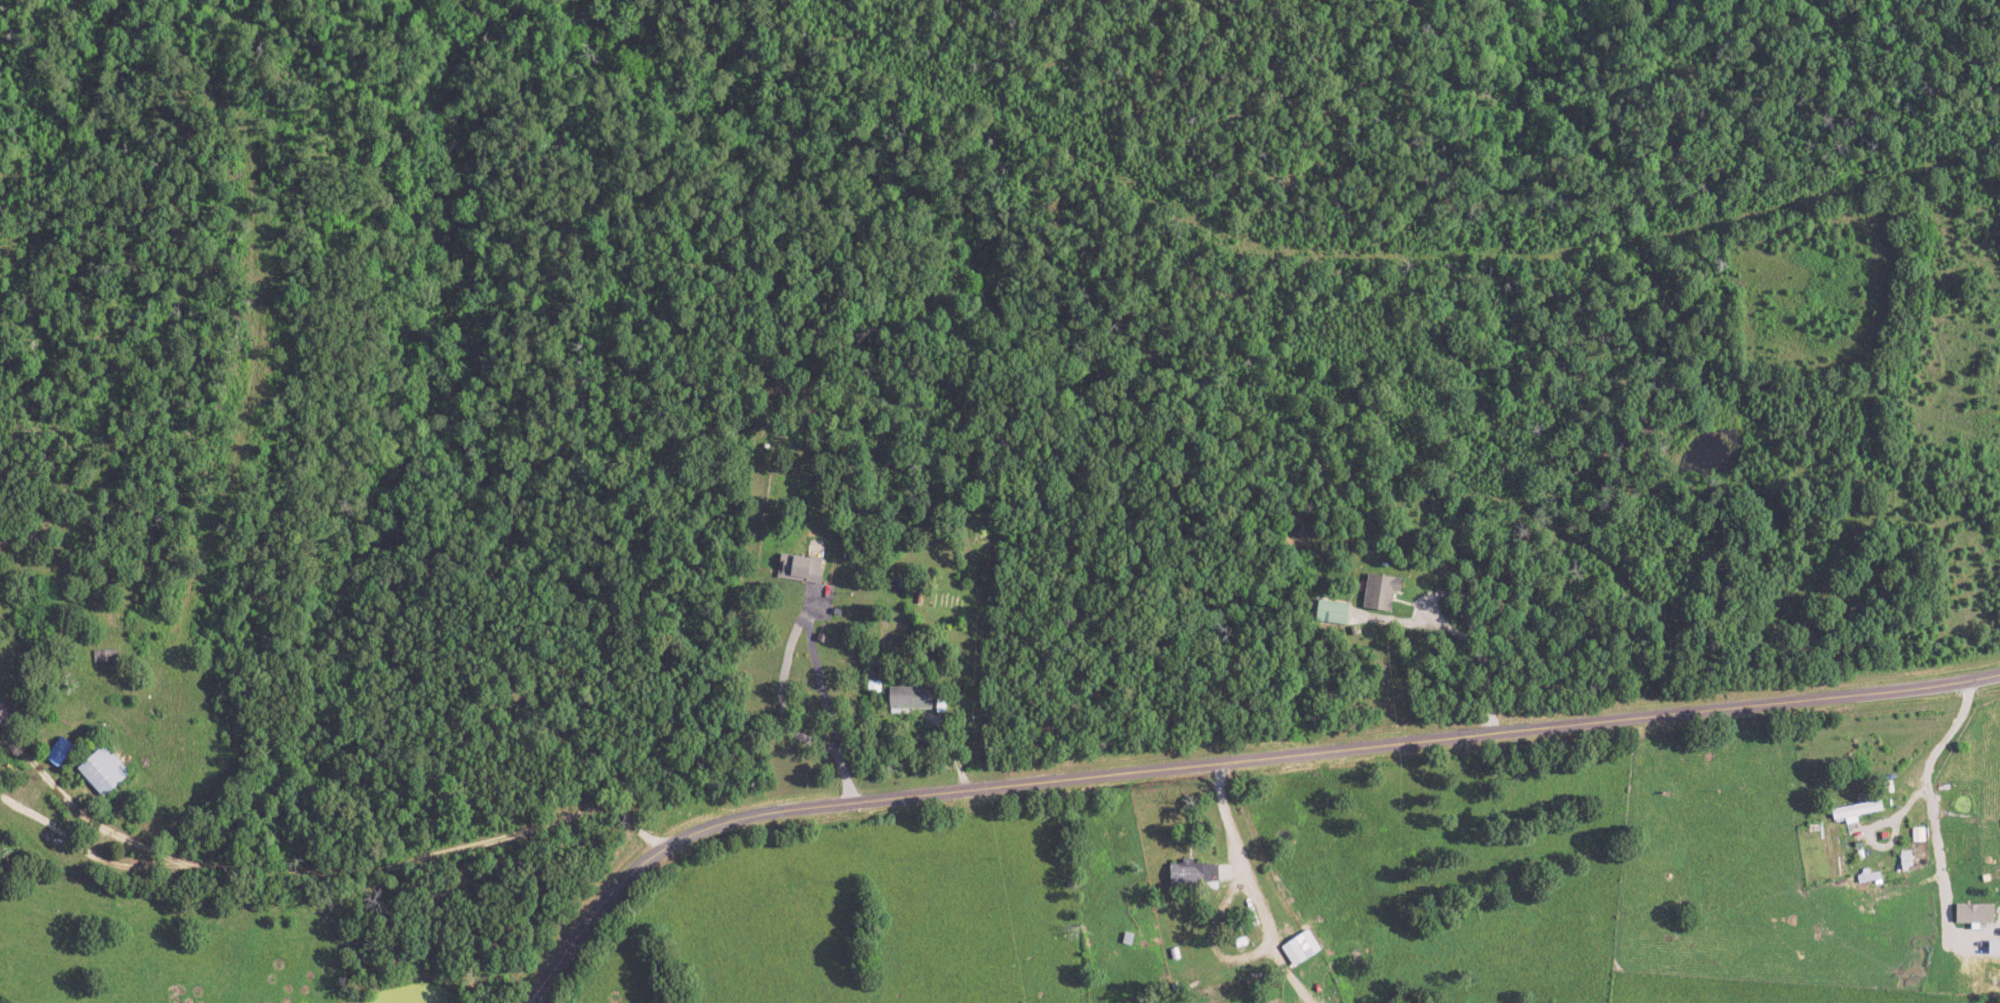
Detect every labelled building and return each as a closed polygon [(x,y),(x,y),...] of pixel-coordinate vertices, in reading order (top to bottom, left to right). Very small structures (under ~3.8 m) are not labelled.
[(820,560),(781,552),(777,575),(820,583),(823,572),(818,571),(820,560)] [(1361,608),(1389,612),(1392,591),(1397,592),(1399,579),(1367,573),(1361,608)] [(1348,605),(1317,599),(1314,620),(1344,625),(1348,605)] [(930,709),(929,686),(886,687),(887,710),(930,709)] [(8,704),(0,701),(0,723),(8,704)] [(72,746),(61,737),(44,757),(55,766),(72,746)] [(76,769),(103,798),(129,774),(101,745),(76,769)] [(1830,810),(1833,820),(1844,818),(1846,826),(1858,823),(1857,816),(1882,810),(1880,800),(1830,810)] [(1926,842),(1925,828),(1913,828),(1913,843),(1926,842)] [(1901,852),(1901,870),(1913,869),(1912,852),(1901,852)] [(1217,864),(1168,862),(1168,886),(1207,887),(1207,882),(1216,882),(1217,864)] [(1954,923),(1993,924),(1994,905),(1954,904),(1954,923)] [(1320,950),(1307,930),(1280,947),(1294,967),(1320,950)]
